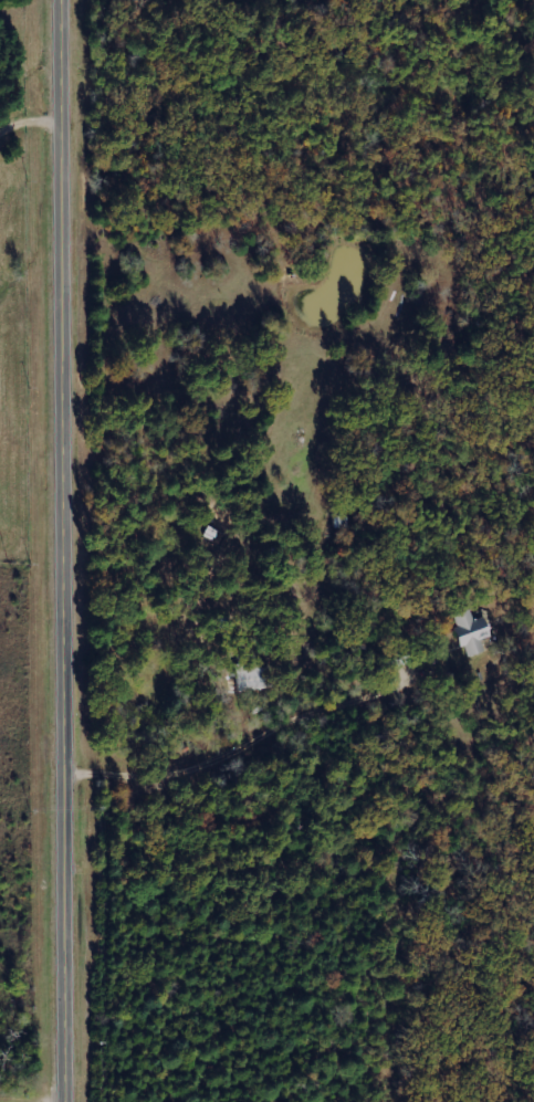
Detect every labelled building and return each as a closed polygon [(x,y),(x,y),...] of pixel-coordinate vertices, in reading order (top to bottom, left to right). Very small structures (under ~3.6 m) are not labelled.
[(488,637),(483,618),(474,620),(471,609),(455,613),(459,627),(453,629),(457,648),(466,646),(468,656),(485,652),(482,639),(488,637)]
